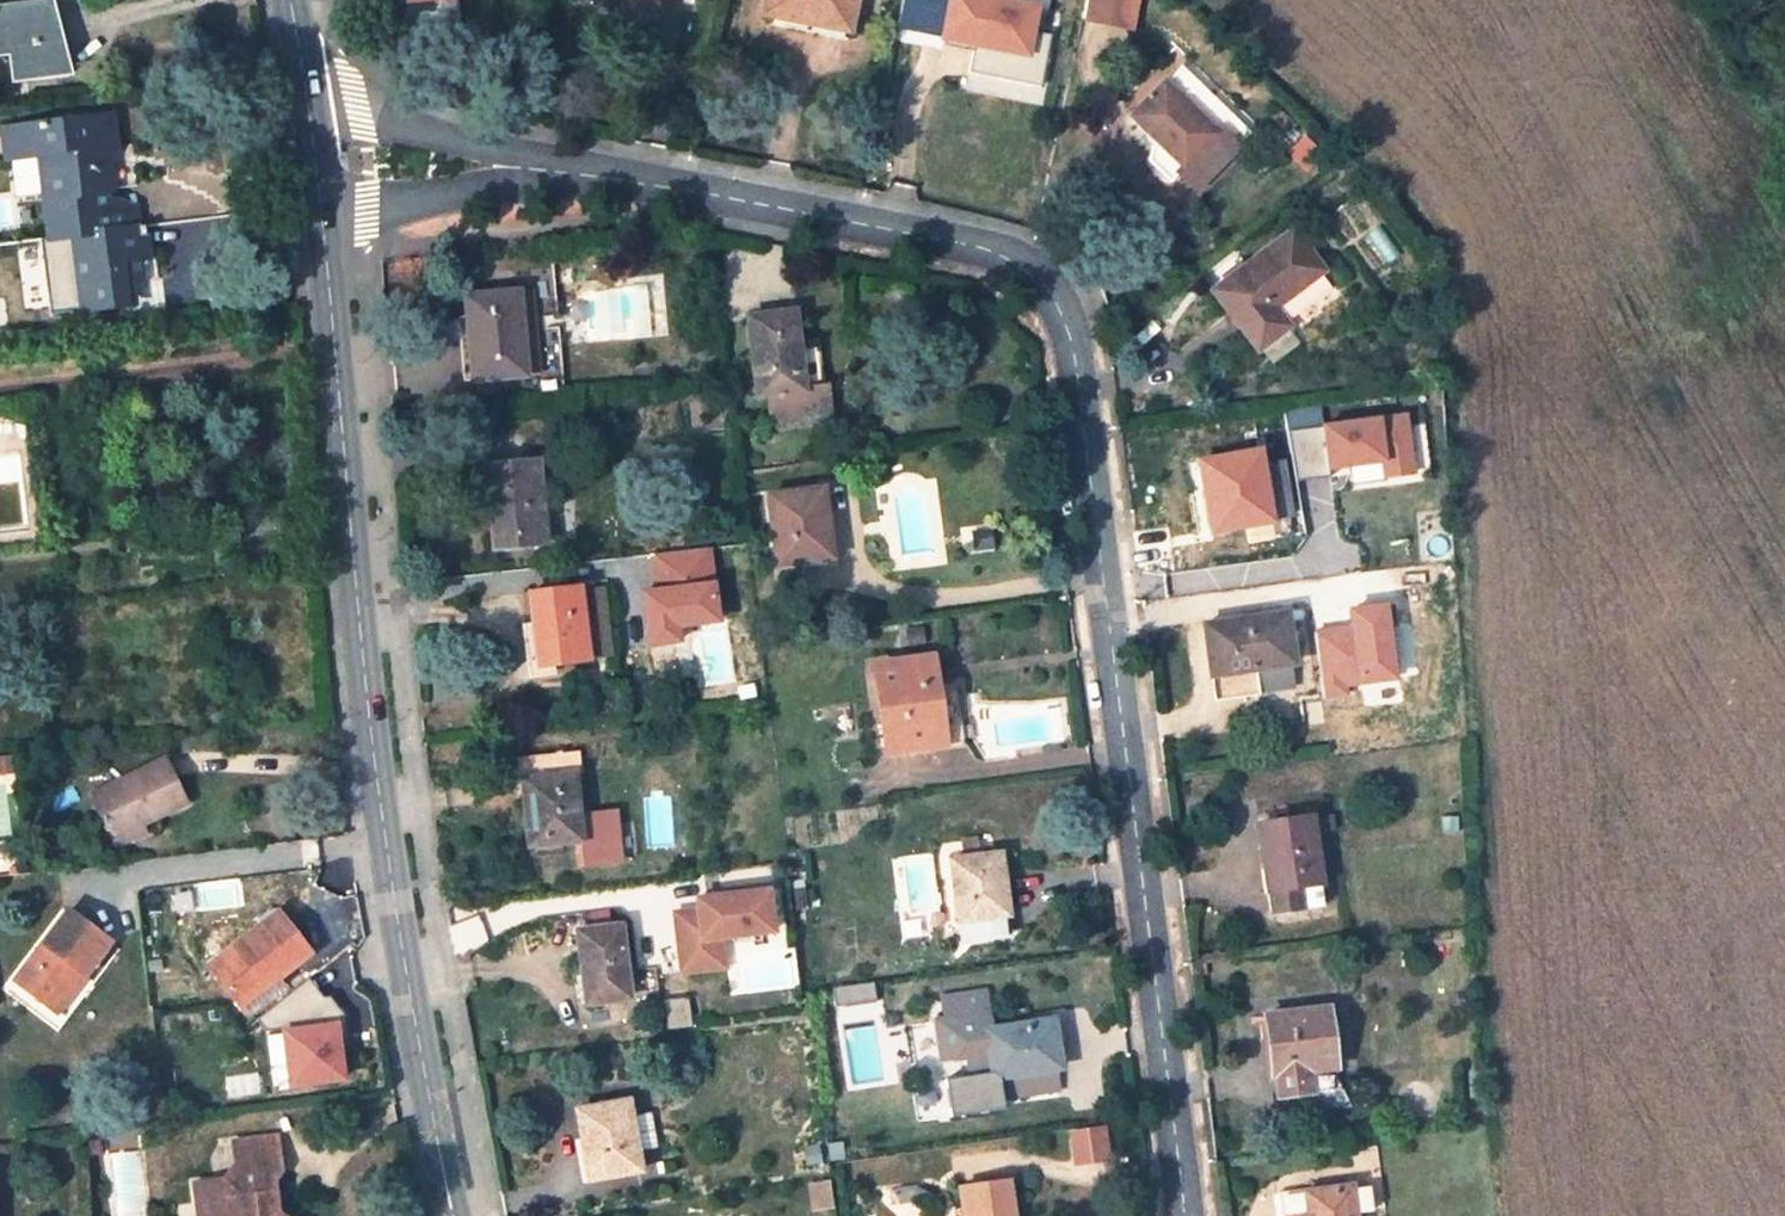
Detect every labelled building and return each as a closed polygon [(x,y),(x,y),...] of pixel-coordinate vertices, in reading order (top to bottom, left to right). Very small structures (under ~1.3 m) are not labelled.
[(766,15),(850,31),(856,0),(769,0),(766,15)] [(1000,0),(953,0),(944,38),(1028,55),(1038,7),(1000,0)] [(1139,0),(1093,0),(1089,18),(1133,28),(1139,0)] [(0,8),(0,55),(10,54),(15,80),(52,75),(45,46),(61,45),(51,2),(0,8)] [(536,34),(546,36),(549,19),(539,18),(536,34)] [(45,46),(52,75),(68,74),(61,45),(45,46)] [(1182,69),(1165,85),(1133,118),(1185,168),(1180,173),(1196,190),(1237,148),(1220,131),(1233,117),(1182,69)] [(119,149),(114,116),(96,118),(101,162),(109,162),(119,149)] [(1237,148),(1251,135),(1233,117),(1220,131),(1237,148)] [(47,197),(52,238),(69,236),(79,311),(127,306),(122,261),(146,259),(141,226),(106,231),(101,193),(112,192),(109,162),(101,162),(96,118),(4,128),(8,158),(47,155),(52,196),(47,197)] [(106,231),(141,226),(139,205),(101,193),(106,231)] [(1294,232),(1214,292),(1259,349),(1288,328),(1275,309),(1324,272),(1294,232)] [(526,374),(518,291),(472,296),(473,317),(476,317),(477,324),(468,329),(474,378),(526,374)] [(530,291),(518,291),(526,374),(537,373),(530,291)] [(798,347),(794,312),(750,319),(760,395),(769,394),(773,429),(831,422),(827,388),(803,391),(802,386),(798,347)] [(819,344),(798,347),(802,386),(824,384),(819,344)] [(1297,478),(1330,475),(1325,407),(1292,409),(1297,478)] [(1375,416),(1334,426),(1347,510),(1390,503),(1375,416)] [(1201,463),(1213,531),(1271,523),(1259,452),(1201,463)] [(544,544),(538,462),(492,467),(496,509),(491,510),(495,548),(544,544)] [(823,489),(769,496),(778,564),(830,559),(825,524),(828,524),(823,489)] [(603,587),(581,589),(588,650),(589,659),(611,658),(603,587)] [(581,589),(531,595),(537,642),(543,641),(546,664),(573,660),(572,652),(588,650),(581,589)] [(1404,595),(1380,598),(1383,649),(1407,646),(1404,595)] [(1288,613),(1206,623),(1215,699),(1259,694),(1256,669),(1294,663),(1288,613)] [(543,641),(537,642),(540,664),(546,664),(543,641)] [(572,652),(573,660),(589,659),(588,650),(572,652)] [(934,660),(915,663),(918,682),(936,680),(934,660)] [(936,680),(918,682),(915,663),(875,668),(885,749),(944,740),(963,737),(955,683),(937,685),(936,680)] [(578,814),(575,774),(582,773),(580,752),(517,757),(521,801),(525,801),(529,846),(580,841),(582,864),(619,862),(615,811),(578,814)] [(185,804),(165,759),(90,796),(111,839),(141,825),(185,804)] [(1271,891),(1319,883),(1321,883),(1311,817),(1256,824),(1263,869),(1268,868),(1271,891)] [(111,839),(115,847),(146,833),(141,825),(111,839)] [(1001,853),(952,860),(962,942),(1011,935),(1008,915),(1005,916),(1002,894),(1006,894),(1001,853)] [(1271,891),(1267,892),(1270,913),(1322,905),(1319,883),(1271,891)] [(701,908),(675,910),(680,976),(732,972),(729,940),(783,936),(779,888),(700,894),(701,908)] [(51,1007),(79,969),(85,973),(108,942),(69,910),(16,980),(51,1007)] [(279,913),(209,967),(234,1000),(274,970),(279,976),(309,952),(279,913)] [(629,998),(621,926),(578,932),(583,974),(578,975),(580,1002),(629,998)] [(56,1011),(85,973),(79,969),(51,1007),(56,1011)] [(243,1012),(282,982),(279,976),(274,970),(234,1000),(243,1012)] [(993,1078),(997,1078),(1000,1077),(1003,1101),(1003,1102),(1057,1094),(1054,1069),(1051,1050),(1056,1049),(1053,1022),(991,1030),(985,995),(942,1001),(945,1020),(936,1021),(941,1059),(950,1058),(966,1056),(967,1069),(969,1079),(993,1075),(993,1078)] [(1329,1009),(1258,1019),(1265,1077),(1276,1076),(1279,1096),(1312,1091),(1310,1072),(1336,1069),(1329,1009)] [(289,1027),(292,1089),(350,1086),(348,1025),(289,1027)] [(271,1066),(289,1065),(287,1033),(270,1034),(271,1066)] [(952,1070),(967,1069),(966,1056),(950,1058),(941,1059),(943,1072),(952,1070)] [(1481,1074),(1469,1074),(1470,1092),(1481,1092),(1481,1074)] [(628,1101),(579,1110),(591,1178),(640,1170),(628,1101)] [(1099,1125),(1065,1130),(1070,1162),(1104,1157),(1099,1125)] [(239,1141),(243,1177),(194,1182),(198,1215),(280,1215),(275,1212),(271,1178),(280,1169),(276,1137),(239,1141)] [(846,1162),(843,1142),(828,1145),(831,1164),(846,1162)] [(821,1153),(810,1155),(812,1171),(823,1170),(821,1153)] [(1008,1182),(962,1188),(964,1215),(1012,1215),(1008,1182)] [(1354,1213),(1372,1211),(1369,1187),(1351,1189),(1351,1186),(1305,1193),(1306,1194),(1277,1198),(1280,1215),(1354,1215),(1354,1213)]
